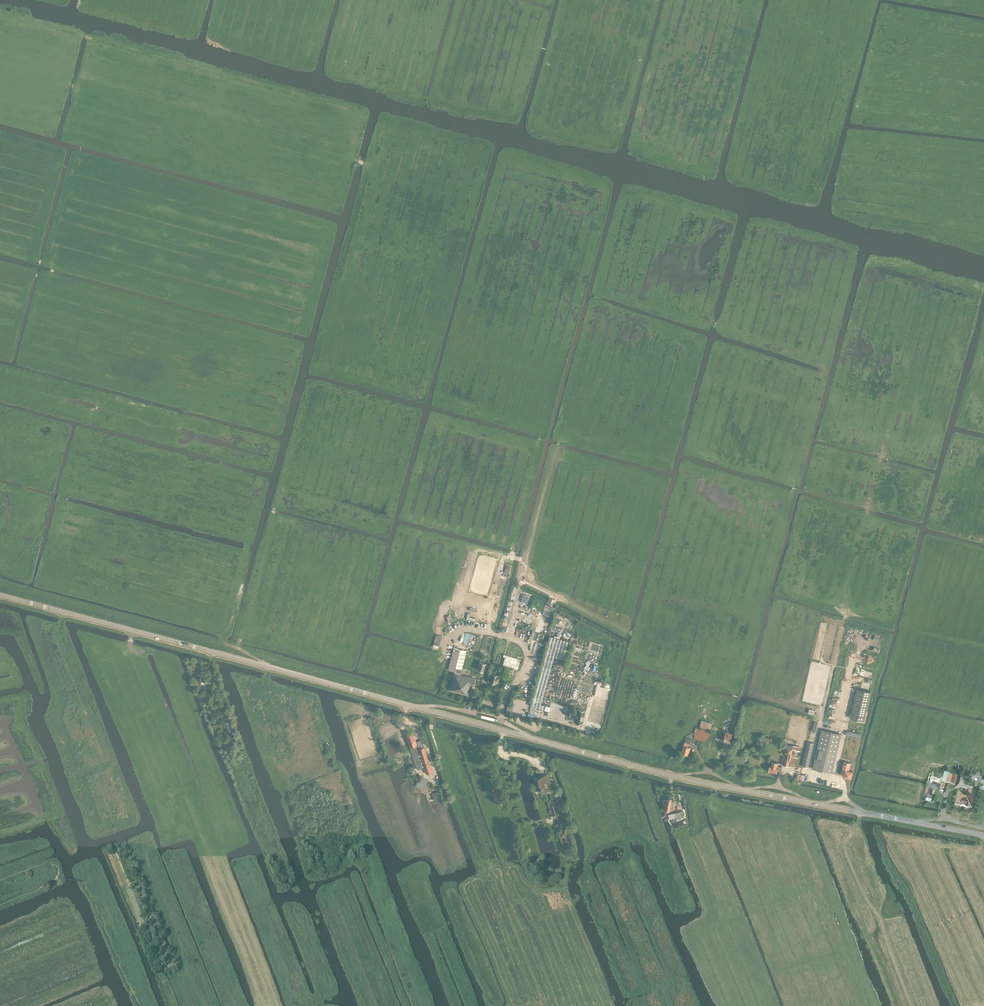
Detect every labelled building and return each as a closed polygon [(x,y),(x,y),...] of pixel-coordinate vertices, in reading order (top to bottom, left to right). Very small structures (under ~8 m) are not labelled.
[(439,648),(442,636),(439,635),(438,637),(436,636),(433,646),(439,648)] [(549,635),(541,666),(550,669),(554,656),(563,658),(568,640),(549,635)] [(450,690),(459,692),(460,687),(464,688),(467,676),(465,675),(465,676),(461,675),(461,674),(460,674),(466,650),(454,647),(448,670),(455,671),(450,689),(450,690)] [(517,668),(520,659),(506,654),(503,664),(517,668)] [(483,671),(485,663),(479,661),(477,669),(483,671)] [(498,675),(492,673),(489,681),(495,683),(498,675)] [(467,694),(470,683),(474,684),(475,678),(467,676),(464,688),(460,687),(459,692),(467,694),(466,694),(467,694)] [(857,688),(850,718),(864,721),(871,691),(857,688)] [(513,706),(507,705),(506,710),(526,714),(527,710),(520,709),(513,707),(513,706)] [(581,722),(585,709),(577,707),(577,710),(571,709),(569,716),(575,718),(574,720),(581,722)] [(712,723),(709,722),(701,720),(700,727),(710,730),(712,723)] [(695,727),(694,733),(695,738),(705,740),(709,736),(710,730),(695,727)] [(724,739),(731,741),(733,731),(726,729),(724,739)] [(841,734),(821,729),(812,768),(832,773),(841,734)] [(425,767),(427,773),(432,771),(429,760),(424,746),(417,748),(414,740),(415,740),(412,732),(406,734),(409,741),(412,748),(414,748),(416,754),(414,754),(418,769),(425,767)] [(684,745),(684,744),(681,752),(688,754),(691,747),(688,746),(689,743),(691,738),(686,737),(684,742),(684,745)] [(808,767),(813,743),(808,741),(802,766),(808,767)] [(797,754),(794,754),(794,753),(795,749),(800,750),(801,746),(785,742),(783,751),(785,751),(782,764),(795,767),(796,761),(797,754)] [(704,759),(713,761),(718,746),(709,743),(704,759)] [(725,759),(727,754),(722,752),(718,762),(721,764),(725,759)] [(772,761),(771,765),(770,765),(769,771),(777,773),(777,770),(779,770),(779,769),(781,770),(782,767),(777,766),(778,762),(772,761)] [(843,761),(841,771),(844,772),(843,775),(851,777),(852,770),(849,769),(851,762),(843,761)] [(551,789),(547,775),(534,778),(536,783),(538,782),(539,787),(537,788),(538,792),(551,789)] [(948,775),(946,784),(955,786),(957,777),(948,775)] [(416,785),(423,789),(429,780),(422,776),(416,785)] [(927,788),(924,797),(930,799),(931,796),(929,795),(931,789),(933,790),(934,786),(928,784),(927,788)] [(968,793),(958,790),(955,805),(972,809),(974,803),(974,801),(976,791),(969,789),(968,793)] [(672,798),(667,797),(666,799),(664,798),(663,804),(665,804),(664,810),(669,811),(672,798)] [(684,816),(682,811),(668,814),(669,819),(676,817),(676,819),(680,818),(680,817),(684,816)] [(567,832),(561,834),(563,838),(564,837),(565,839),(564,840),(565,844),(571,842),(570,839),(569,835),(568,835),(567,832)]
